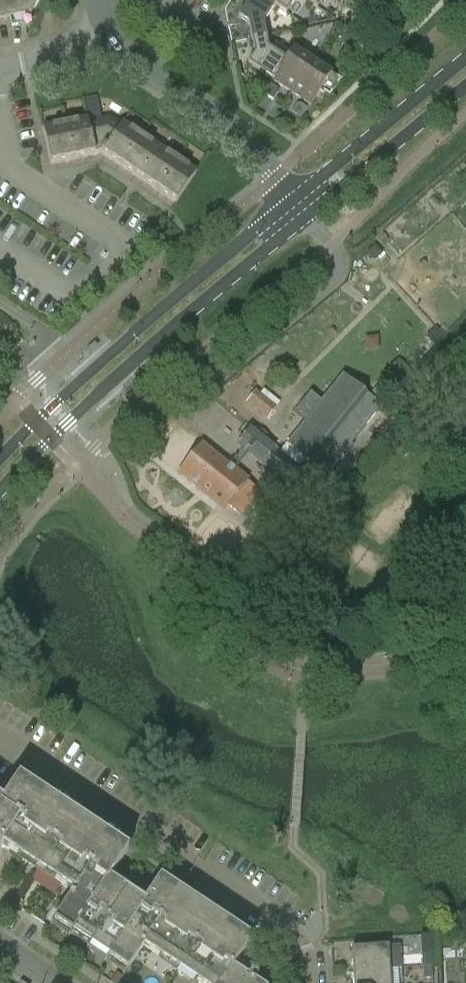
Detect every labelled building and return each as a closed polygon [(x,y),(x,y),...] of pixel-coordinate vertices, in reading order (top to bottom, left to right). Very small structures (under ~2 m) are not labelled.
[(10,19),(12,26),(31,22),(30,15),(40,0),(0,0),(0,21),(10,19)] [(265,0),(250,0),(238,17),(248,24),(251,39),(265,36),(263,24),(274,6),(265,0)] [(274,6),(286,14),(295,0),(265,0),(274,6)] [(322,0),(304,0),(317,8),(322,0)] [(268,49),(265,36),(251,39),(254,54),(248,64),(272,80),(285,60),(268,49)] [(285,60),(272,80),(291,93),(312,62),(293,49),(285,60)] [(340,81),(312,62),(291,93),(310,105),(320,91),(329,97),(340,81)] [(270,84),(264,94),(273,100),(277,93),(277,89),(270,84)] [(297,106),(292,113),(301,119),(307,109),(301,105),(297,106)] [(87,119),(42,128),(50,164),(102,154),(176,203),(196,172),(123,123),(120,126),(109,119),(88,123),(87,119)] [(306,422),(288,445),(294,450),(305,459),(306,460),(326,476),(382,407),(343,376),(321,403),(310,394),(294,413),(306,422)] [(256,391),(246,403),(267,420),(277,407),(260,394),(256,391)] [(249,428),(238,441),(263,462),(263,461),(288,482),(299,469),(306,460),(305,459),(294,450),(288,445),(280,454),(277,451),(259,437),(249,428)] [(177,475),(215,508),(223,514),(227,510),(238,520),(258,496),(246,485),(201,446),(177,475)] [(252,980),(244,975),(233,967),(249,943),(251,940),(159,879),(157,882),(143,903),(109,880),(112,875),(126,851),(18,779),(14,785),(7,794),(1,803),(0,802),(0,848),(1,846),(71,893),(53,920),(127,970),(143,946),(199,982),(256,982),(252,980)] [(351,949),(353,971),(401,968),(400,946),(351,949)] [(423,967),(432,966),(431,954),(422,954),(423,967)] [(432,979),(432,966),(423,967),(424,979),(432,979)] [(353,971),(353,982),(402,982),(401,968),(353,971)]
